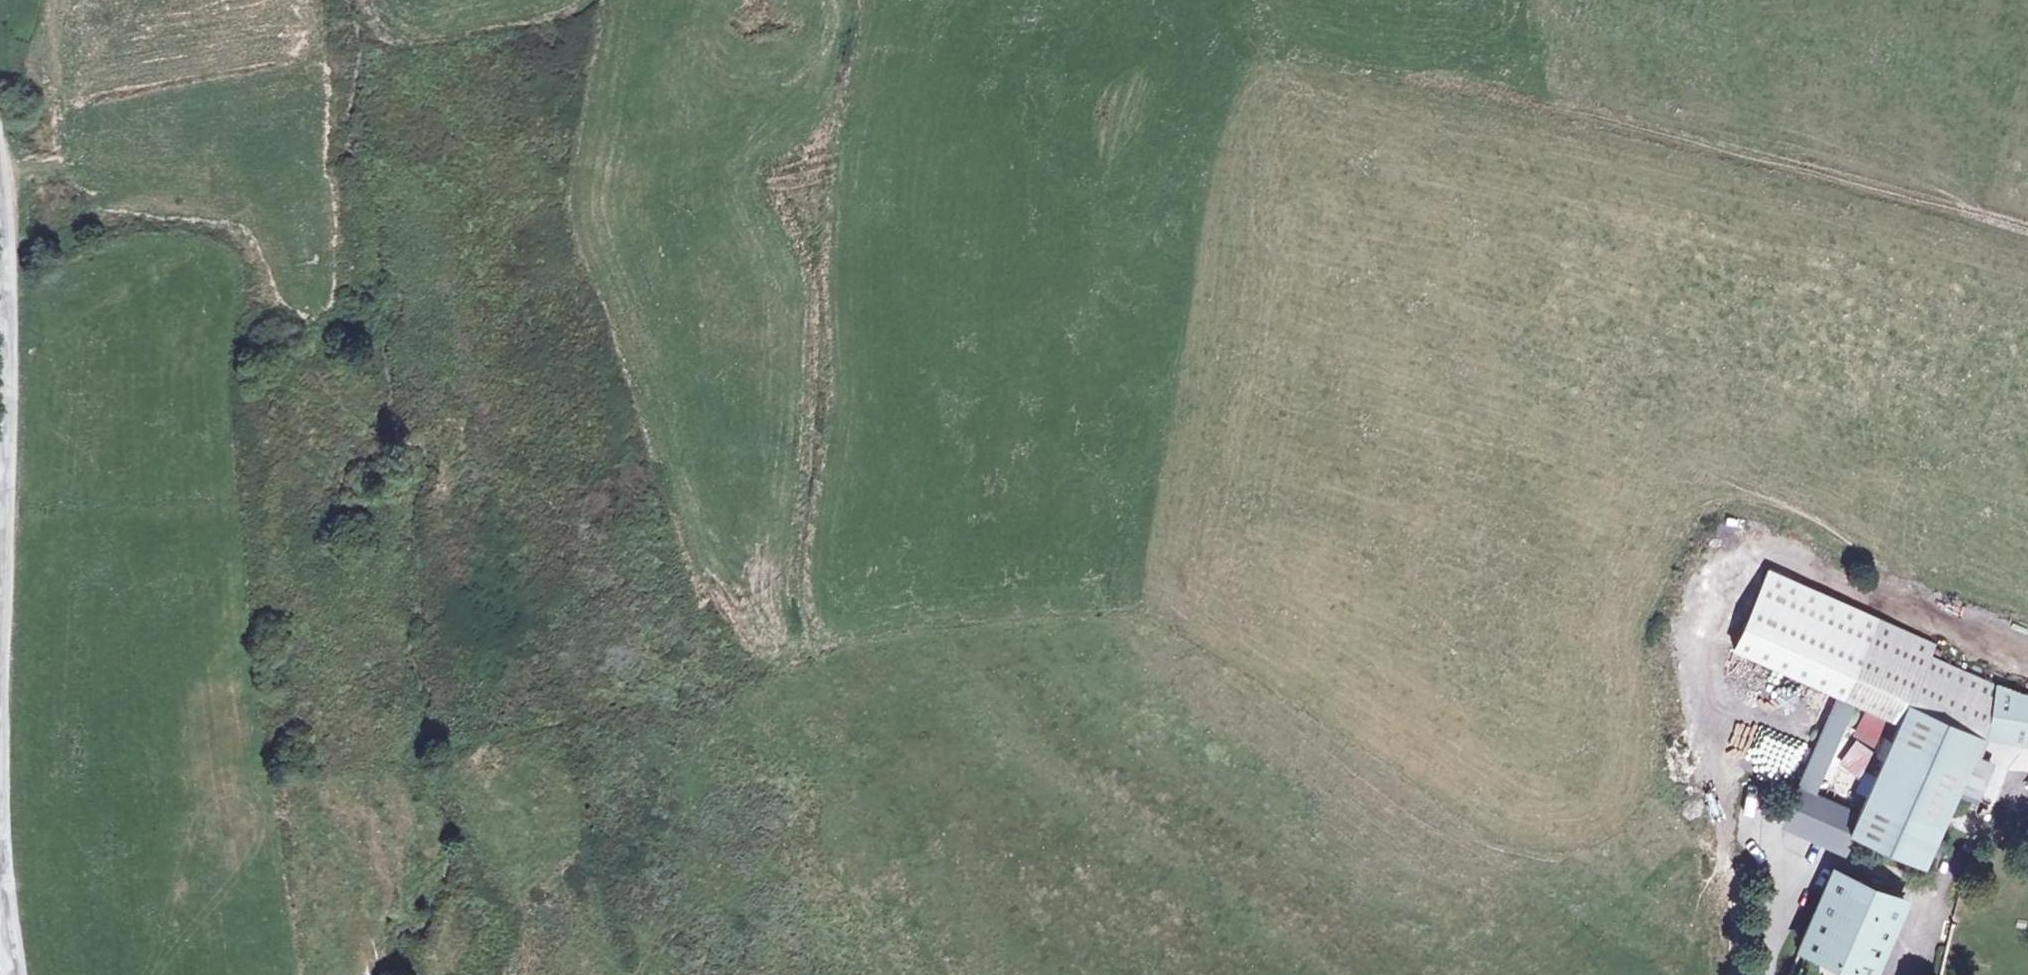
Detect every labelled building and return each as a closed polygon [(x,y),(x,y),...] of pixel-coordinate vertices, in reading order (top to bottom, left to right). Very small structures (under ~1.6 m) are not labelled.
[(1843,701),(1880,620),(1773,572),(1736,653),(1839,700),(1843,701)] [(1910,706),(1987,737),(2020,747),(2027,695),(1934,657),(1939,645),(1880,620),(1843,701),(1856,707),(1902,727),(1910,706)] [(1818,796),(1856,707),(1843,701),(1839,700),(1801,790),(1818,796)] [(1867,816),(1856,842),(1932,873),(1962,799),(1979,806),(1996,763),(1979,756),(1987,737),(1910,706),(1902,727),(1867,816)] [(1856,842),(1867,816),(1818,796),(1801,790),(1785,832),(1850,858),(1856,842)] [(1803,955),(1851,974),(1883,974),(1912,903),(1836,872),(1803,955)]
